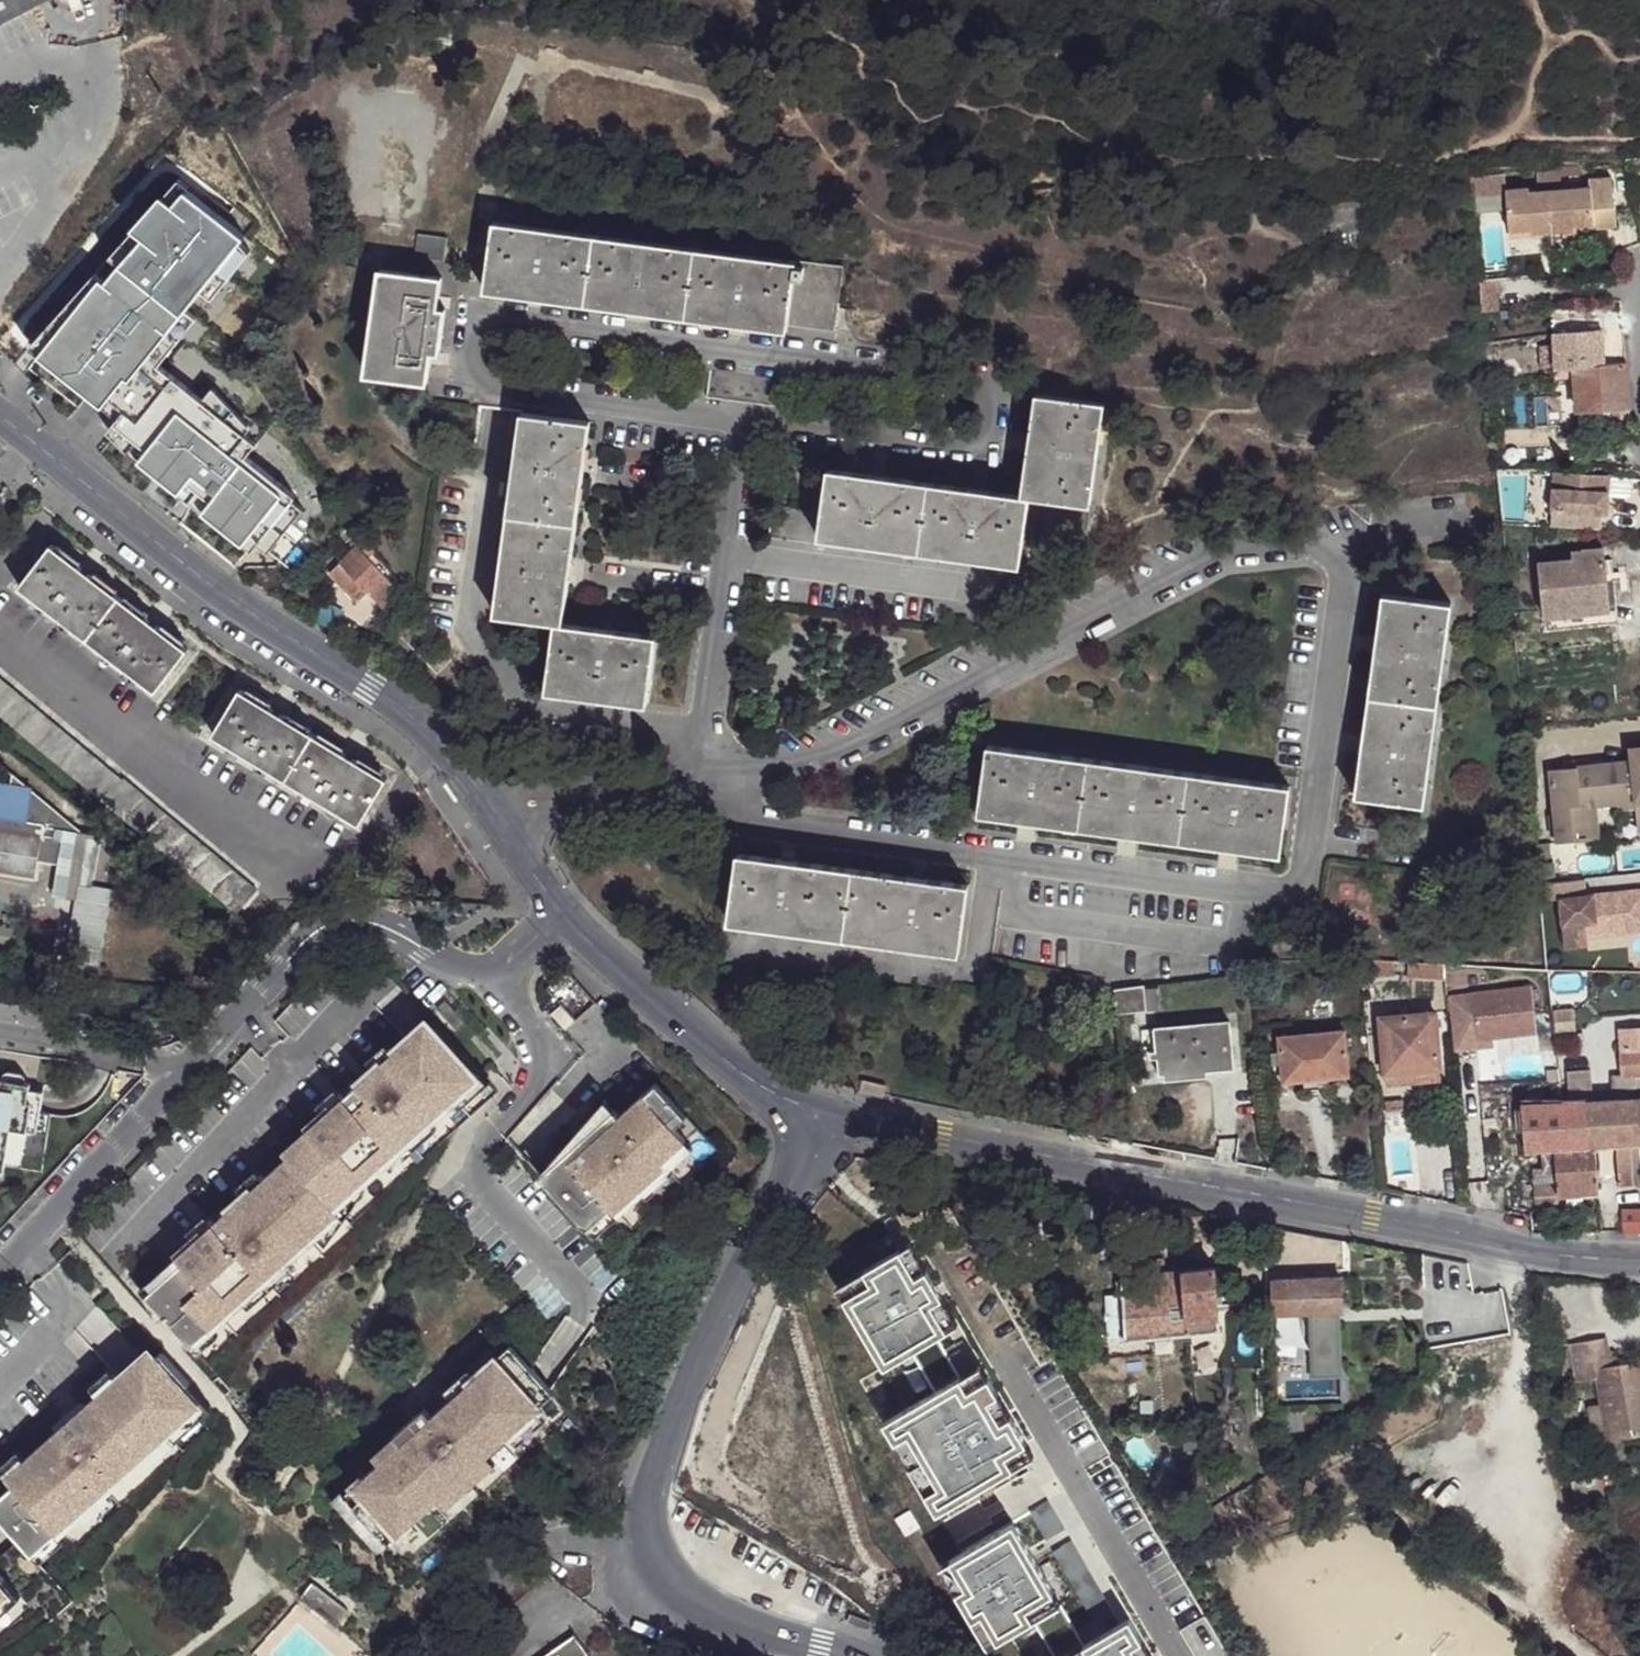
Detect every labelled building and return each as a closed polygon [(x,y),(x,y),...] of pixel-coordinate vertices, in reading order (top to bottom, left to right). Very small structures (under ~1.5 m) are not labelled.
[(17,0),(0,0),(0,9),(17,0)] [(1561,176),(1587,173),(1586,166),(1560,169),(1561,176)] [(1548,170),(1550,184),(1562,183),(1561,176),(1560,169),(1548,170)] [(1539,192),(1551,191),(1550,184),(1548,170),(1536,171),(1539,192)] [(178,196),(182,198),(194,184),(197,180),(187,172),(53,318),(61,326),(66,320),(74,326),(79,319),(77,317),(178,196)] [(1539,192),(1530,192),(1529,188),(1506,190),(1506,194),(1509,232),(1531,230),(1531,234),(1562,232),(1573,231),(1573,227),(1592,225),(1592,230),(1594,230),(1617,229),(1615,206),(1613,206),(1611,178),(1588,179),(1589,188),(1551,191),(1539,192)] [(252,233),(194,184),(182,198),(178,196),(77,317),(79,319),(74,326),(66,320),(61,326),(51,337),(56,342),(50,350),(122,411),(115,419),(258,540),(295,497),(297,493),(249,453),(259,439),(248,430),(206,395),(163,359),(153,350),(173,326),(208,284),(247,238),(252,233)] [(585,304),(595,236),(494,222),(484,291),(585,304)] [(1592,230),(1592,225),(1573,227),(1573,231),(1562,232),(1563,237),(1595,234),(1594,230),(1592,230)] [(1531,230),(1509,232),(1510,241),(1542,238),(1542,233),(1531,234),(1531,230)] [(418,235),(415,257),(443,261),(446,239),(418,235)] [(695,249),(595,236),(585,304),(686,318),(695,249)] [(257,247),(247,238),(208,284),(219,293),(257,247)] [(796,263),(695,249),(686,318),(787,331),(788,324),(796,263)] [(796,263),(788,324),(833,330),(841,269),(796,263)] [(440,353),(446,310),(438,309),(442,277),(379,269),(365,375),(428,383),(432,352),(440,353)] [(1480,280),(1483,310),(1499,309),(1497,279),(1480,280)] [(184,334),(173,326),(153,350),(163,359),(184,334)] [(1578,410),(1629,407),(1626,363),(1605,365),(1603,330),(1553,333),(1554,345),(1556,367),(1556,370),(1575,369),(1578,410)] [(1541,368),(1556,367),(1554,345),(1540,346),(1541,368)] [(217,382),(206,395),(248,430),(253,424),(217,382)] [(1036,394),(1021,495),(1029,496),(1090,504),(1104,404),(1036,394)] [(508,514),(576,523),(590,421),(515,411),(503,498),(510,499),(508,514)] [(252,547),(258,540),(115,419),(111,424),(128,442),(252,547)] [(919,557),(928,482),(828,469),(822,513),(818,543),(919,557)] [(1610,476),(1553,472),(1551,511),(1601,514),(1608,515),(1609,497),(1610,476)] [(1630,478),(1610,476),(1609,497),(1628,498),(1632,494),(1633,484),(1630,478)] [(1020,565),(1029,496),(1021,495),(928,482),(919,557),(1003,569),(1004,563),(1020,565)] [(305,505),(295,497),(258,540),(269,548),(305,505)] [(770,536),(818,543),(822,513),(774,506),(770,536)] [(1601,514),(1551,511),(1550,527),(1557,528),(1600,530),(1601,514)] [(563,623),(576,523),(508,514),(495,612),(563,623)] [(374,548),(354,519),(341,530),(354,545),(336,565),(363,593),(355,600),(361,606),(372,595),(385,610),(400,596),(380,575),(385,568),(373,550),(374,548)] [(304,531),(293,521),(286,530),(297,539),(304,531)] [(1536,526),(1538,545),(1558,544),(1557,528),(1550,527),(1536,526)] [(25,586),(159,692),(191,652),(56,546),(25,586)] [(1611,624),(1603,549),(1571,552),(1572,560),(1539,563),(1547,631),(1611,624)] [(363,593),(336,565),(326,574),(353,601),(355,600),(363,593)] [(1382,594),(1369,696),(1437,705),(1451,603),(1382,594)] [(329,620),(342,602),(332,595),(320,613),(329,620)] [(647,703),(655,637),(556,624),(547,690),(647,703)] [(227,901),(235,908),(240,913),(246,906),(252,899),(259,889),(127,778),(125,781),(0,676),(0,714),(227,901)] [(217,735),(363,825),(391,781),(244,691),(217,735)] [(1424,805),(1437,705),(1369,696),(1355,796),(1424,805)] [(1079,828),(1088,760),(987,746),(978,814),(1079,828)] [(1618,802),(1619,810),(1636,808),(1637,820),(1639,820),(1639,747),(1629,748),(1631,761),(1549,770),(1556,843),(1585,840),(1581,806),(1589,805),(1618,802)] [(1180,842),(1189,773),(1088,760),(1079,828),(1180,842)] [(35,876),(38,861),(60,865),(63,843),(63,842),(62,842),(62,841),(61,840),(60,840),(56,839),(57,831),(82,834),(15,769),(14,780),(0,777),(0,870),(35,876)] [(1189,773),(1180,842),(1280,856),(1289,787),(1189,773)] [(1581,806),(1585,840),(1593,839),(1589,805),(1581,806)] [(844,938),(853,869),(738,853),(727,929),(814,941),(815,934),(844,938)] [(958,960),(968,885),(853,869),(844,938),(873,942),(872,948),(958,960)] [(52,939),(98,948),(108,895),(63,886),(52,939)] [(1560,898),(1565,948),(1588,946),(1586,925),(1608,922),(1609,935),(1639,932),(1639,890),(1605,893),(1606,900),(1594,902),(1594,895),(1560,898)] [(508,898),(513,904),(519,900),(514,893),(508,898)] [(1594,902),(1606,900),(1605,893),(1594,895),(1594,902)] [(1334,980),(1396,975),(1394,961),(1360,958),(1332,959),(1334,980)] [(1409,961),(1408,977),(1439,979),(1440,963),(1409,961)] [(1531,982),(1448,987),(1452,1050),(1492,1047),(1492,1036),(1534,1033),(1531,982)] [(1144,986),(1114,989),(1117,1014),(1146,1011),(1144,989),(1144,986)] [(1144,989),(1146,1011),(1161,1009),(1158,988),(1144,989)] [(566,1028),(575,1020),(561,1004),(552,1012),(566,1028)] [(1575,1030),(1573,1010),(1554,1011),(1556,1032),(1575,1030)] [(1435,1013),(1380,1017),(1385,1074),(1441,1069),(1435,1013)] [(143,1294),(188,1343),(335,1209),(330,1203),(476,1070),(431,1020),(395,1053),(389,1047),(339,1093),(344,1099),(284,1153),(290,1159),(266,1181),(261,1175),(210,1221),(216,1227),(143,1294)] [(1234,1068),(1230,1022),(1156,1029),(1160,1075),(1234,1068)] [(1345,1031),(1278,1037),(1283,1082),(1304,1080),(1329,1078),(1349,1076),(1345,1031)] [(1620,1032),(1622,1053),(1619,1053),(1621,1076),(1613,1076),(1613,1091),(1614,1100),(1634,1099),(1633,1076),(1639,1076),(1639,1031),(1620,1032)] [(2,1075),(25,1078),(25,1075),(23,1069),(6,1066),(2,1071),(2,1075)] [(1441,1069),(1385,1074),(1386,1085),(1442,1080),(1441,1069)] [(1591,1092),(1590,1070),(1568,1072),(1570,1102),(1592,1101),(1591,1092)] [(1,1163),(4,1163),(11,1124),(27,1126),(31,1098),(26,1097),(29,1085),(30,1079),(25,1078),(2,1075),(0,1074),(0,1163),(1,1163)] [(1329,1078),(1304,1080),(1304,1090),(1330,1088),(1329,1078)] [(699,1127),(658,1081),(620,1113),(616,1109),(555,1164),(542,1174),(588,1226),(612,1205),(616,1209),(639,1189),(666,1165),(662,1160),(687,1138),(699,1127)] [(42,1087),(29,1085),(26,1097),(31,1098),(27,1126),(36,1128),(42,1087)] [(1592,1101),(1614,1100),(1613,1091),(1591,1092),(1592,1101)] [(555,1164),(616,1109),(606,1098),(551,1161),(555,1164)] [(1638,1099),(1634,1099),(1614,1100),(1592,1101),(1570,1102),(1561,1103),(1520,1107),(1525,1152),(1554,1150),(1554,1153),(1542,1155),(1544,1168),(1535,1168),(1537,1204),(1559,1202),(1558,1196),(1599,1193),(1596,1147),(1617,1145),(1620,1185),(1639,1183),(1639,1131),(1638,1099)] [(1403,1100),(1385,1102),(1386,1112),(1404,1110),(1403,1100)] [(662,1160),(666,1165),(670,1169),(694,1147),(687,1138),(662,1160)] [(284,1153),(261,1175),(266,1181),(290,1159),(284,1153)] [(670,1169),(666,1165),(639,1189),(646,1197),(673,1174),(670,1169)] [(612,1205),(588,1226),(595,1234),(620,1213),(616,1209),(612,1205)] [(1624,1233),(1639,1233),(1639,1211),(1622,1211),(1624,1233)] [(846,1261),(855,1276),(892,1255),(882,1240),(846,1261)] [(940,1336),(892,1255),(855,1276),(862,1288),(835,1304),(876,1373),(903,1357),(927,1398),(876,1428),(887,1448),(897,1442),(927,1493),(918,1499),(929,1519),(1006,1473),(999,1461),(1010,1454),(980,1404),(969,1411),(952,1383),(929,1342),(940,1336)] [(1118,1261),(1121,1294),(1125,1337),(1220,1330),(1215,1267),(1150,1272),(1149,1259),(1118,1261)] [(828,1292),(835,1304),(862,1288),(855,1276),(828,1292)] [(1341,1277),(1274,1278),(1275,1313),(1342,1311),(1341,1277)] [(1125,1337),(1121,1294),(1105,1295),(1108,1339),(1125,1337)] [(1568,1344),(1575,1382),(1597,1378),(1608,1440),(1639,1435),(1639,1360),(1611,1365),(1608,1351),(1603,1352),(1601,1338),(1568,1344)] [(29,1550),(187,1403),(175,1392),(187,1380),(155,1345),(118,1379),(111,1371),(2,1473),(9,1481),(0,1490),(0,1519),(29,1550)] [(406,1444),(349,1496),(392,1545),(557,1394),(513,1346),(481,1377),(473,1369),(450,1390),(456,1398),(436,1417),(429,1409),(399,1436),(406,1444)] [(963,1376),(952,1383),(969,1411),(980,1404),(963,1376)] [(206,1400),(187,1380),(175,1392),(187,1403),(194,1411),(206,1400)] [(927,1493),(897,1442),(887,1448),(918,1499),(927,1493)] [(1010,1454),(999,1461),(1006,1473),(1017,1466),(1010,1454)] [(1041,1507),(1030,1514),(1046,1541),(1057,1534),(1041,1507)] [(943,1566),(958,1592),(949,1598),(965,1625),(975,1620),(991,1647),(1026,1626),(1044,1655),(1117,1655),(1126,1651),(1113,1629),(1078,1649),(1006,1528),(943,1566)] [(1064,1546),(1053,1553),(1095,1624),(1106,1617),(1064,1546)] [(958,1592),(943,1566),(933,1571),(949,1598),(958,1592)] [(7,1604),(19,1592),(3,1575),(0,1578),(0,1596),(7,1604)] [(336,1625),(349,1609),(314,1582),(301,1598),(336,1625)] [(975,1620),(965,1625),(981,1652),(991,1647),(975,1620)] [(583,1634),(552,1655),(598,1655),(583,1634)]
